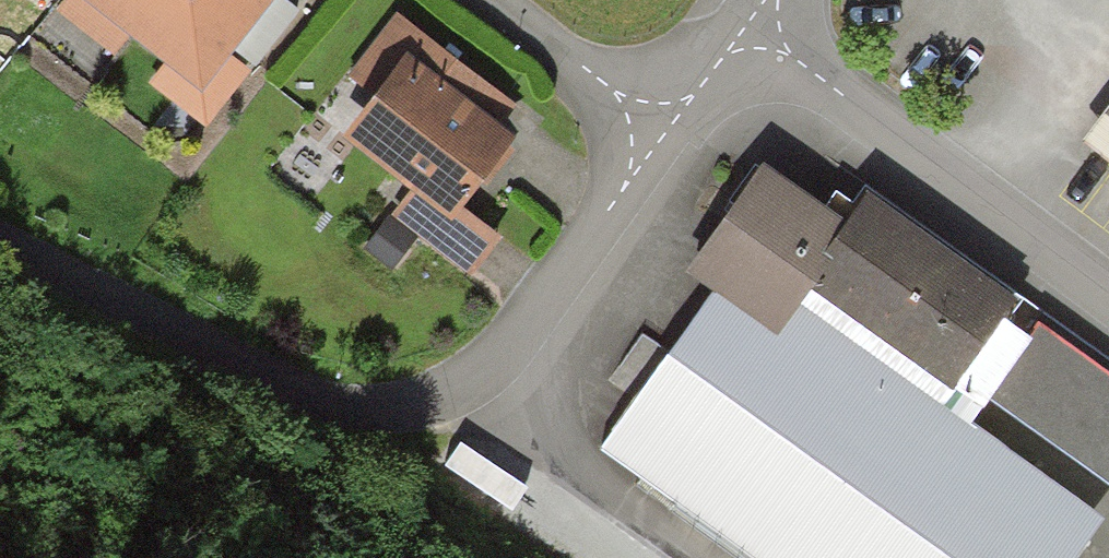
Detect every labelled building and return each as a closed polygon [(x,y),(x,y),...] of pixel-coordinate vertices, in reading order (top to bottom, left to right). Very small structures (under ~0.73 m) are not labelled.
[(55,12),(114,57),(127,40),(158,0),(64,0),(55,12)] [(127,40),(163,68),(149,86),(206,130),(249,74),(231,60),(278,0),(158,0),(127,40)] [(251,62),(265,72),(308,14),(294,4),(251,62)] [(349,79),(376,99),(407,59),(498,128),(515,106),(396,17),(349,79)] [(498,128),(407,59),(376,99),(342,143),(409,194),(451,227),(462,212),(500,163),(516,142),(498,128)] [(1083,142),(1108,162),(1108,109),(1083,142)] [(847,227),(763,167),(744,194),(685,276),(712,296),(776,342),(833,263),(825,257),(847,227)] [(500,242),(462,212),(451,227),(409,194),(391,217),(417,238),(470,280),(500,242)] [(869,197),(847,227),(825,257),(833,263),(776,342),(712,296),(599,451),(749,557),(1078,557),(1104,522),(972,428),(990,403),(1108,488),(1108,379),(1040,330),(1030,344),(1004,326),(1019,305),(869,197)] [(392,271),(417,238),(391,217),(388,216),(363,248),(392,271)]
